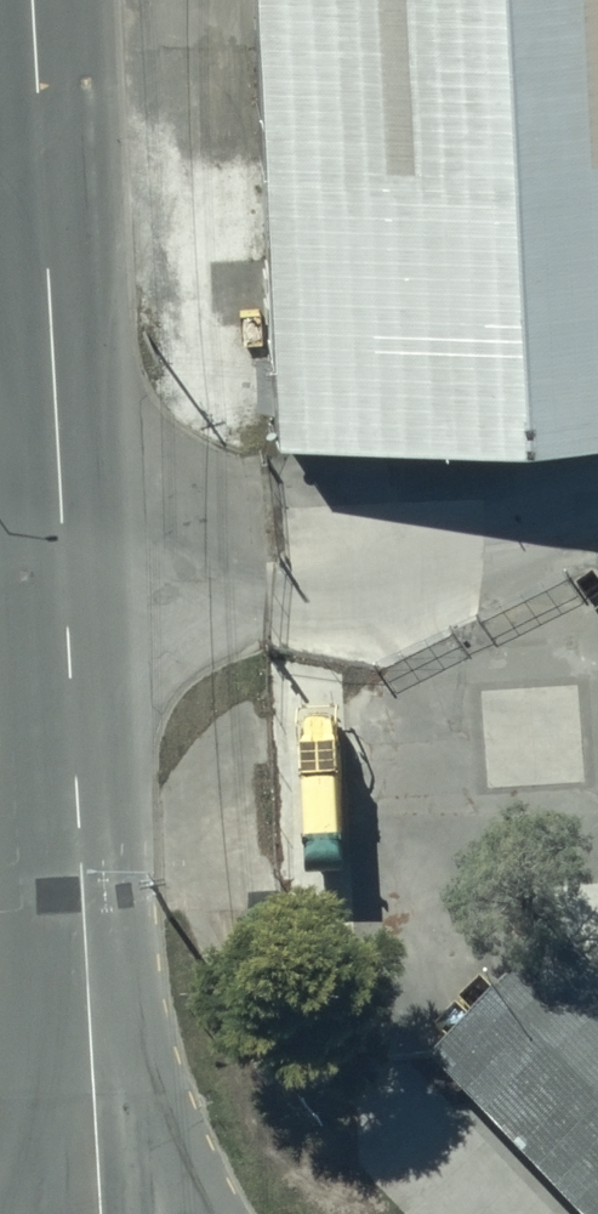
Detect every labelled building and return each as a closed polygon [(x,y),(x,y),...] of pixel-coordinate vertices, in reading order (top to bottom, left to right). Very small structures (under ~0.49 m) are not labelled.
[(282,449),(597,429),(597,0),(262,0),(282,449)] [(431,1078),(560,1213),(597,1213),(597,984),(571,955),(431,1078)]
